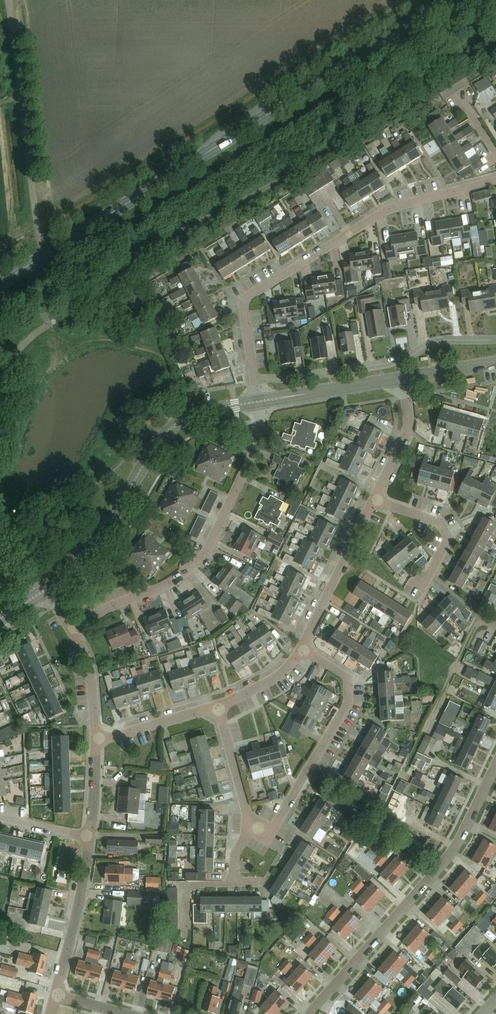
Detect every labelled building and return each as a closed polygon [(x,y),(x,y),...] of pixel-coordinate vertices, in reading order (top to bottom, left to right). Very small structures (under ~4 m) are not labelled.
[(456,77),(463,88),(470,84),(463,73),(456,77)] [(457,92),(463,88),(456,77),(450,81),(457,92)] [(451,96),(457,92),(450,81),(443,86),(451,96)] [(444,101),(451,96),(443,86),(437,90),(444,101)] [(447,126),(446,124),(437,110),(429,115),(435,124),(430,128),(437,139),(450,131),(459,126),(456,120),(447,126)] [(411,163),(423,156),(409,133),(407,134),(405,131),(401,133),(409,146),(403,150),(411,163)] [(450,131),(437,139),(444,151),(457,143),(466,137),(463,131),(453,137),(450,131)] [(403,150),(397,140),(392,144),(397,153),(391,157),(400,170),(411,163),(403,150)] [(461,149),(457,143),(444,151),(451,162),(464,154),(474,149),(470,143),(461,149)] [(391,157),(386,147),(380,151),(386,160),(380,164),(388,178),(400,170),(391,157)] [(367,153),(364,148),(357,152),(360,157),(367,153)] [(468,161),(464,154),(451,162),(458,174),(470,167),(474,172),(484,166),(477,155),(468,161)] [(339,160),(343,167),(350,163),(346,156),(339,160)] [(366,180),(374,193),(386,186),(372,163),(367,167),(372,176),(366,180)] [(329,184),(335,180),(331,175),(328,170),(323,174),(329,184)] [(366,180),(361,170),(355,174),(361,183),(355,187),(354,187),(362,200),(374,193),(366,180)] [(324,187),(329,184),(323,174),(318,177),(324,187)] [(319,190),(324,187),(318,177),(312,180),(319,190)] [(354,187),(355,187),(349,177),(343,181),(349,190),(342,194),(351,208),(362,200),(354,187)] [(313,194),(319,190),(312,180),(307,184),(313,194)] [(308,197),(313,194),(307,184),(302,187),(308,197)] [(307,221),(315,234),(328,226),(314,203),(308,207),(314,217),(309,220),(307,221)] [(296,228),(304,241),(315,234),(307,221),(309,220),(302,211),(297,214),(303,224),(297,228),(296,228)] [(462,241),(472,239),(470,225),(464,226),(462,217),(449,219),(452,238),(461,237),(462,241)] [(292,248),(304,241),(296,228),(297,228),(291,218),(285,221),(291,231),(285,235),(284,235),(292,248)] [(443,240),(452,238),(449,219),(436,221),(437,231),(431,231),(434,245),(444,244),(443,240)] [(273,242),(281,255),(292,248),(284,235),(285,235),(279,225),(274,228),(279,238),(273,242)] [(250,244),(251,244),(240,227),(235,230),(240,238),(245,247),(239,251),(247,265),(259,257),(250,244)] [(250,244),(259,257),(271,250),(256,227),(251,231),(257,240),(251,244),(250,244)] [(489,245),(487,231),(479,232),(482,246),(489,245)] [(417,256),(427,254),(425,241),(419,242),(417,233),(404,235),(407,254),(416,252),(417,256)] [(398,255),(407,254),(404,235),(391,237),(393,246),(386,247),(388,260),(399,259),(398,255)] [(239,251),(234,242),(228,245),(234,255),(228,258),(227,259),(236,272),(247,265),(239,251)] [(475,258),(482,257),(480,243),(473,244),(475,258)] [(227,259),(228,258),(222,249),(216,253),(222,262),(216,266),(224,279),(236,272),(227,259)] [(374,257),(373,251),(361,253),(364,271),(374,270),(374,275),(382,273),(380,256),(374,257)] [(351,263),(345,264),(346,274),(348,284),(360,282),(358,272),(364,271),(361,253),(350,255),(351,263)] [(383,264),(386,280),(392,279),(390,263),(383,264)] [(186,288),(200,281),(193,269),(170,281),(173,286),(182,281),(186,288)] [(323,277),(326,295),(337,293),(338,297),(345,296),(343,280),(336,281),(335,275),(323,277)] [(320,296),(326,295),(323,277),(312,278),(312,281),(305,282),(308,302),(320,300),(320,296)] [(192,300),(206,293),(200,281),(186,288),(170,296),(173,302),(189,294),(192,300)] [(448,299),(455,298),(452,284),(442,286),(443,289),(434,291),(437,310),(449,308),(448,299)] [(495,299),(495,285),(490,286),(490,289),(482,291),(485,310),(495,308),(495,300),(495,299)] [(437,310),(434,291),(424,292),(424,289),(414,291),(416,304),(422,303),(423,312),(437,310)] [(485,310),(482,291),(472,292),(472,289),(461,291),(464,305),(469,304),(471,312),(485,310)] [(198,313),(212,305),(206,293),(192,300),(182,305),(185,311),(195,306),(198,312),(198,313)] [(376,301),(374,294),(358,298),(359,308),(365,307),(365,304),(376,301)] [(295,322),(300,321),(307,320),(304,298),(297,299),(285,300),(288,319),(294,318),(295,322)] [(405,313),(411,312),(409,299),(398,301),(399,307),(389,309),(392,328),(407,326),(405,313)] [(282,319),(288,319),(285,300),(274,302),(274,305),(267,306),(270,326),(283,324),(282,319)] [(349,302),(345,308),(351,311),(354,305),(349,302)] [(205,325),(218,318),(212,305),(198,313),(198,312),(188,317),(191,323),(201,318),(205,325)] [(370,339),(387,336),(382,311),(366,314),(370,339)] [(353,337),(359,336),(357,323),(350,324),(352,332),(340,334),(343,353),(355,351),(353,337)] [(326,343),(332,342),(330,328),(323,329),(325,338),(311,340),(314,360),(328,358),(326,343)] [(204,340),(207,348),(220,343),(215,329),(191,338),(194,344),(204,340)] [(281,365),(296,363),(294,348),(302,347),(300,333),(291,334),(292,341),(278,343),(281,365)] [(209,352),(212,361),(225,356),(220,343),(207,348),(206,348),(205,347),(196,350),(198,356),(209,352)] [(191,352),(180,356),(183,363),(193,359),(191,352)] [(230,367),(225,356),(212,361),(211,361),(210,359),(195,365),(199,378),(206,376),(203,369),(213,365),(216,372),(230,367)] [(442,408),(434,435),(439,437),(441,429),(448,431),(453,411),(442,408)] [(453,411),(448,431),(454,432),(452,440),(456,441),(463,414),(453,411)] [(463,414),(456,441),(460,442),(462,435),(468,436),(474,417),(463,414)] [(474,417),(468,436),(475,438),(472,446),(477,447),(485,420),(474,417)] [(316,450),(318,444),(316,443),(318,434),(315,433),(318,425),(303,421),(302,425),(296,424),(294,431),(298,432),(296,437),(294,436),(292,446),(296,447),(297,446),(301,448),(301,449),(307,451),(308,447),(316,450)] [(354,429),(352,433),(361,438),(361,436),(378,445),(384,433),(367,425),(363,434),(354,429)] [(344,438),(342,442),(350,447),(351,445),(369,453),(373,455),(378,445),(361,436),(361,438),(357,444),(344,438)] [(225,480),(234,462),(232,461),(234,456),(211,444),(209,449),(206,447),(197,465),(200,466),(197,471),(221,483),(223,479),(225,480)] [(338,449),(336,453),(345,458),(346,456),(363,464),(369,453),(351,445),(350,447),(347,453),(338,449)] [(305,477),(307,471),(299,467),(303,458),(292,453),(290,459),(286,457),(282,466),(283,467),(281,472),(278,470),(275,478),(280,480),(278,484),(292,491),(295,483),(298,484),(302,476),(305,477)] [(328,459),(326,464),(347,474),(348,472),(357,476),(363,464),(346,456),(345,458),(342,465),(328,459)] [(429,486),(434,467),(428,466),(430,458),(426,457),(418,483),(429,486)] [(477,468),(479,460),(465,457),(463,464),(477,468)] [(439,489),(447,462),(443,461),(441,469),(434,467),(429,486),(439,489)] [(450,492),(455,473),(449,471),(451,464),(447,462),(439,489),(450,492)] [(468,500),(477,482),(471,479),(474,472),(470,470),(458,495),(468,500)] [(478,504),(490,479),(486,478),(483,485),(477,482),(468,500),(478,504)] [(330,483),(327,487),(336,492),(337,490),(354,499),(360,488),(342,479),(338,487),(330,483)] [(493,483),(494,481),(490,479),(478,504),(488,509),(490,504),(495,506),(495,484),(493,483)] [(188,521),(199,497),(195,495),(196,492),(179,484),(177,486),(173,484),(161,507),(165,510),(164,512),(182,521),(183,518),(188,521)] [(324,494),(322,498),(330,503),(331,501),(349,510),(354,499),(337,490),(336,492),(332,498),(324,494)] [(211,515),(221,495),(212,491),(202,511),(211,515)] [(300,507),(303,501),(291,495),(287,504),(293,507),(289,514),(295,517),(300,507)] [(281,510),(285,503),(271,496),(269,500),(264,498),(260,505),(264,506),(261,511),(260,510),(256,519),(260,521),(261,520),(265,522),(264,523),(270,526),(272,523),(279,527),(282,521),(280,520),(284,512),(281,510)] [(318,505),(316,509),(325,514),(326,512),(343,521),(349,510),(331,501),(330,503),(327,509),(318,505)] [(305,506),(302,512),(311,516),(314,510),(305,506)] [(199,540),(208,521),(200,517),(190,536),(199,540)] [(479,529),(492,536),(495,538),(495,524),(485,518),(479,529)] [(307,524),(305,528),(314,532),(314,531),(332,539),(337,528),(320,519),(316,528),(307,524)] [(265,543),(268,539),(245,527),(240,538),(257,547),(260,540),(265,543)] [(487,547),(492,536),(479,529),(473,540),(487,547)] [(297,532),(295,536),(304,540),(304,539),(322,548),(326,550),(332,539),(314,531),(314,532),(310,538),(297,532)] [(405,531),(401,534),(407,541),(401,545),(414,560),(422,553),(405,531)] [(279,547),(283,539),(271,533),(267,541),(279,547)] [(167,557),(171,552),(150,536),(147,540),(144,538),(132,553),(134,554),(130,559),(151,576),(155,571),(157,573),(169,558),(167,557)] [(253,553),(257,547),(240,538),(234,549),(257,561),(259,556),(253,553)] [(317,559),(322,548),(304,539),(304,540),(300,547),(292,543),(290,547),(295,550),(298,552),(299,550),(317,559)] [(484,551),(487,547),(473,540),(467,550),(481,557),(484,551)] [(391,542),(388,545),(406,567),(414,560),(401,545),(396,549),(391,542)] [(390,554),(384,559),(397,574),(406,567),(388,545),(385,548),(390,554)] [(295,550),(293,554),(292,557),(286,554),(283,560),(299,569),(301,565),(311,570),(317,559),(299,550),(298,552),(295,550)] [(475,568),(481,557),(467,550),(462,560),(475,568)] [(481,557),(490,562),(493,556),(484,551),(481,557)] [(267,571),(270,566),(258,560),(255,565),(267,571)] [(469,578),(475,568),(462,560),(456,571),(469,578)] [(242,574),(227,563),(220,573),(236,584),(240,587),(244,582),(245,582),(249,576),(255,580),(261,572),(248,565),(242,574)] [(277,573),(275,578),(283,582),(284,581),(302,590),(307,578),(290,569),(285,578),(277,573)] [(464,589),(469,578),(456,571),(450,581),(464,589)] [(228,594),(236,584),(220,573),(213,583),(228,594)] [(485,586),(486,587),(488,582),(481,579),(479,583),(485,586)] [(272,584),(269,589),(278,593),(279,592),(283,594),(296,600),(302,590),(284,581),(283,582),(280,589),(272,584)] [(365,601),(373,589),(362,582),(354,594),(365,601)] [(486,587),(485,586),(479,583),(477,588),(483,591),(486,587)] [(375,608),(383,595),(373,589),(365,601),(359,610),(363,613),(369,604),(375,608)] [(189,598),(199,614),(210,608),(199,592),(189,598)] [(493,595),(487,592),(480,605),(490,610),(495,599),(495,597),(493,595)] [(271,597),(269,602),(277,606),(278,605),(295,613),(301,602),(296,600),(283,594),(280,602),(271,597)] [(466,608),(467,607),(451,594),(439,607),(450,618),(455,622),(458,618),(454,614),(459,608),(463,612),(466,608)] [(385,614),(393,602),(383,595),(375,608),(385,614)] [(189,621),(199,614),(189,598),(179,605),(189,621)] [(236,615),(243,605),(234,598),(226,608),(236,615)] [(395,620),(403,608),(393,602),(385,614),(395,620)] [(355,617),(359,610),(347,603),(343,609),(355,617)] [(260,608),(257,613),(279,624),(280,621),(289,626),(295,613),(278,605),(277,606),(273,615),(260,608)] [(442,627),(450,618),(439,607),(431,616),(442,627)] [(223,624),(230,620),(223,608),(215,613),(223,624)] [(405,627),(413,614),(403,608),(395,620),(405,627)] [(466,608),(463,612),(467,620),(472,613),(466,608)] [(167,610),(155,615),(162,633),(174,628),(176,635),(182,633),(176,618),(171,621),(167,610)] [(359,610),(355,617),(359,619),(363,613),(359,610)] [(155,615),(144,619),(151,637),(162,633),(155,615)] [(354,628),(358,622),(348,615),(343,622),(354,628)] [(434,636),(442,627),(431,616),(422,625),(434,636)] [(379,623),(375,629),(379,632),(383,626),(386,622),(382,619),(379,623)] [(375,629),(379,623),(375,620),(371,626),(375,629)] [(252,622),(248,625),(253,632),(254,632),(265,648),(276,641),(265,624),(257,630),(252,622)] [(358,631),(363,624),(358,622),(354,628),(358,631)] [(465,631),(468,627),(462,622),(459,626),(465,631)] [(115,650),(126,645),(133,642),(134,644),(141,642),(136,630),(130,632),(127,625),(108,633),(115,650)] [(189,644),(196,642),(191,628),(184,631),(189,644)] [(247,636),(242,629),(241,629),(238,631),(243,640),(245,639),(247,642),(256,654),(265,648),(254,632),(253,632),(247,636)] [(329,644),(340,650),(348,637),(351,633),(346,630),(343,634),(338,631),(329,644)] [(390,639),(394,632),(390,630),(386,636),(390,639)] [(451,635),(457,640),(460,636),(454,631),(451,635)] [(451,635),(447,639),(453,644),(457,640),(451,635)] [(350,657),(358,644),(348,637),(340,650),(350,657)] [(172,649),(184,644),(182,638),(170,642),(172,649)] [(368,650),(374,641),(369,638),(364,647),(358,644),(350,657),(360,663),(368,650)] [(234,639),(230,642),(236,650),(237,649),(248,666),(259,659),(256,654),(247,642),(240,647),(234,639)] [(481,655),(487,644),(480,640),(474,651),(481,655)] [(152,656),(159,653),(154,642),(148,644),(152,656)] [(220,672),(215,653),(205,656),(203,647),(205,646),(204,642),(197,644),(198,648),(201,658),(203,657),(208,676),(220,672)] [(20,661),(35,654),(29,643),(15,649),(16,653),(9,656),(13,663),(20,660),(20,661)] [(223,645),(218,649),(220,654),(227,665),(231,662),(238,672),(248,666),(237,649),(236,650),(230,654),(223,645)] [(370,670),(379,657),(368,650),(360,663),(370,670)] [(191,651),(186,652),(189,662),(191,661),(192,666),(193,665),(197,679),(208,676),(203,657),(201,658),(194,660),(191,651)] [(20,660),(13,663),(15,668),(22,664),(25,671),(26,672),(40,666),(35,654),(20,661),(20,660)] [(181,659),(176,660),(179,669),(181,669),(187,687),(199,684),(197,679),(193,665),(192,666),(184,668),(181,659)] [(494,663),(486,659),(483,667),(495,673),(495,664),(494,663)] [(169,662),(165,664),(168,673),(169,673),(175,691),(187,687),(181,669),(179,669),(172,672),(169,662)] [(147,664),(142,665),(145,674),(146,674),(152,692),(165,689),(159,670),(150,673),(147,664)] [(25,671),(17,674),(19,679),(27,675),(30,682),(31,684),(45,677),(40,666),(26,672),(25,671)] [(135,667),(131,669),(134,678),(135,678),(136,682),(137,682),(141,696),(152,692),(146,674),(145,674),(138,676),(135,667)] [(479,672),(468,667),(463,676),(470,680),(472,676),(476,678),(476,679),(493,687),(491,692),(490,693),(495,696),(495,680),(480,672),(479,672)] [(394,684),(402,684),(402,678),(394,678),(394,672),(379,673),(379,685),(394,684)] [(110,675),(105,676),(112,699),(115,699),(117,708),(130,704),(125,686),(123,686),(114,689),(110,675)] [(125,676),(120,677),(123,686),(125,686),(130,704),(143,700),(141,696),(137,682),(136,682),(128,685),(125,676)] [(30,682),(23,686),(25,690),(32,686),(36,694),(36,695),(51,689),(45,677),(31,684),(30,682)] [(303,690),(328,703),(333,693),(316,684),(313,690),(305,686),(303,690)] [(380,697),(395,696),(394,684),(379,685),(380,697)] [(36,694),(28,697),(30,701),(37,698),(41,705),(42,707),(56,700),(51,689),(36,695),(36,694)] [(491,692),(484,689),(482,693),(489,697),(485,706),(495,711),(495,696),(490,693),(491,692)] [(323,712),(328,703),(303,690),(301,694),(309,698),(306,703),(323,712)] [(404,708),(403,707),(403,702),(396,702),(395,696),(380,697),(381,709),(396,708),(404,708)] [(41,705),(33,709),(36,713),(43,709),(47,719),(62,712),(56,700),(42,707),(41,705)] [(444,712),(456,718),(462,706),(450,700),(444,712)] [(318,722),(323,712),(306,703),(303,709),(295,705),(293,709),(318,722)] [(397,714),(396,708),(381,709),(382,721),(397,720),(404,720),(404,714),(397,714)] [(313,732),(318,722),(293,709),(291,713),(299,717),(296,723),(313,732)] [(474,728),(485,733),(491,721),(480,715),(480,714),(473,711),(471,715),(478,719),(474,726),(474,728)] [(451,729),(452,727),(456,718),(444,712),(439,723),(451,729)] [(474,728),(474,726),(467,723),(465,728),(472,731),(468,739),(468,740),(479,746),(485,733),(474,728)] [(10,726),(14,735),(19,733),(15,724),(10,726)] [(448,729),(438,724),(435,732),(445,737),(446,734),(459,740),(455,748),(463,751),(462,752),(473,758),(479,746),(468,740),(468,739),(448,729)] [(298,732),(285,725),(282,731),(299,740),(302,734),(298,732)] [(388,748),(391,743),(384,739),(388,733),(375,725),(368,736),(381,744),(388,748)] [(10,737),(14,735),(10,726),(5,728),(10,737)] [(5,740),(10,737),(5,728),(1,730),(5,740)] [(52,735),(43,736),(43,740),(52,740),(52,748),(52,750),(67,749),(67,736),(52,737),(52,735)] [(195,752),(210,748),(206,736),(192,740),(195,752)] [(375,754),(378,750),(381,744),(368,736),(362,747),(375,754)] [(423,741),(433,745),(434,746),(436,741),(425,736),(423,741)] [(274,768),(284,765),(283,759),(287,757),(284,744),(279,746),(277,738),(273,739),(275,746),(268,748),(274,768)] [(428,756),(433,745),(423,741),(418,751),(428,756)] [(274,768),(268,748),(262,750),(260,743),(256,744),(263,771),(274,768)] [(253,773),(263,771),(256,744),(252,745),(254,752),(248,754),(253,773)] [(376,763),(372,760),(375,754),(362,747),(356,757),(369,765),(374,767),(376,763)] [(52,748),(44,748),(44,753),(52,753),(52,761),(52,762),(68,762),(67,749),(52,750),(52,748)] [(198,763),(213,759),(210,748),(195,752),(198,763)] [(467,771),(473,758),(462,752),(463,751),(455,748),(453,752),(460,756),(456,765),(467,771)] [(375,754),(382,758),(384,754),(378,750),(375,754)] [(421,761),(430,765),(433,760),(418,753),(415,758),(421,761)] [(366,770),(369,765),(356,757),(350,767),(363,775),(373,780),(375,776),(366,770)] [(418,768),(421,761),(415,758),(412,765),(418,768)] [(202,775),(216,771),(213,759),(198,763),(202,775)] [(52,761),(44,761),(44,766),(53,766),(53,773),(53,775),(68,775),(68,762),(52,762),(52,761)] [(163,770),(164,762),(152,761),(151,769),(163,770)] [(394,766),(401,769),(403,764),(397,761),(394,766)] [(363,775),(350,767),(344,777),(357,785),(356,785),(363,789),(366,784),(360,780),(363,775)] [(445,787),(457,792),(463,780),(451,774),(452,773),(445,769),(439,782),(446,785),(445,787)] [(205,787),(220,783),(216,771),(202,775),(205,787)] [(53,773),(45,774),(45,778),(53,778),(53,786),(53,788),(69,787),(68,775),(53,775),(53,773)] [(119,800),(140,802),(141,794),(147,795),(149,776),(137,775),(136,781),(132,780),(131,788),(120,787),(119,800)] [(428,784),(422,781),(416,778),(415,778),(412,783),(425,789),(428,784)] [(0,784),(0,796),(6,795),(4,786),(10,785),(9,780),(3,782),(4,783),(0,784)] [(451,805),(457,792),(445,787),(446,785),(439,782),(436,787),(444,790),(440,798),(439,799),(451,805)] [(208,798),(223,795),(220,783),(205,787),(208,798)] [(440,798),(433,794),(424,790),(423,791),(410,785),(407,790),(421,797),(423,794),(426,795),(425,797),(437,803),(434,810),(433,811),(445,817),(451,805),(439,799),(440,798)] [(53,786),(45,786),(45,791),(54,791),(54,798),(54,800),(69,799),(69,787),(53,788),(53,786)] [(388,795),(391,790),(384,787),(382,792),(388,795)] [(269,793),(271,801),(279,799),(277,791),(269,793)] [(54,798),(46,799),(46,803),(54,803),(54,813),(69,813),(69,799),(54,800),(54,798)] [(139,810),(140,802),(119,800),(118,813),(129,814),(129,822),(145,823),(146,811),(139,810)] [(321,800),(314,811),(327,819),(327,818),(332,822),(339,812),(321,800)] [(434,810),(424,805),(415,801),(411,809),(416,812),(418,808),(431,815),(428,823),(439,828),(445,817),(433,811),(434,810)] [(388,812),(402,820),(405,814),(391,807),(388,812)] [(216,823),(216,811),(201,811),(200,823),(216,823)] [(314,811),(307,821),(320,829),(327,833),(330,828),(323,824),(327,819),(314,811)] [(307,821),(301,831),(313,839),(320,829),(307,821)] [(340,827),(346,831),(350,827),(343,822),(340,827)] [(195,835),(215,835),(216,823),(200,823),(193,823),(192,828),(191,828),(191,835),(195,835)] [(177,826),(168,825),(168,835),(177,836),(177,826)] [(344,838),(351,843),(355,838),(347,833),(344,838)] [(163,836),(147,835),(147,844),(163,845),(163,837),(166,837),(166,834),(163,834),(163,836)] [(215,847),(215,835),(195,835),(195,840),(200,840),(199,847),(215,847)] [(0,853),(0,861),(3,861),(5,853),(13,855),(14,855),(18,839),(5,836),(2,852),(0,852),(0,853)] [(13,855),(11,863),(15,864),(17,855),(25,857),(26,857),(30,842),(18,839),(14,855),(13,855)] [(119,855),(126,855),(131,856),(131,854),(138,854),(139,842),(109,840),(108,850),(111,850),(111,853),(119,853),(119,855)] [(479,850),(493,858),(495,852),(495,846),(485,840),(479,850)] [(25,857),(23,865),(28,867),(29,858),(39,860),(43,845),(30,842),(26,857),(25,857)] [(309,860),(316,850),(303,842),(296,852),(309,860)] [(392,842),(388,846),(395,853),(399,848),(392,842)] [(342,852),(331,844),(327,850),(339,858),(342,852)] [(214,859),(215,847),(199,847),(191,847),(191,859),(199,859),(214,859)] [(479,850),(473,860),(487,868),(493,858),(479,850)] [(303,870),(309,860),(296,852),(290,862),(303,870)] [(377,857),(384,863),(388,858),(381,852),(377,857)] [(374,861),(380,867),(384,863),(377,857),(374,861)] [(397,858),(389,867),(401,877),(409,868),(397,858)] [(214,871),(214,859),(199,859),(191,859),(191,864),(199,864),(198,873),(186,873),(186,881),(206,881),(207,871),(214,871)] [(296,880),(303,870),(290,862),(283,872),(296,880)] [(325,863),(322,868),(329,872),(331,867),(325,863)] [(133,869),(126,869),(125,868),(125,865),(117,865),(117,866),(109,866),(109,868),(107,868),(107,880),(109,880),(109,883),(116,883),(116,884),(124,885),(125,882),(133,882),(133,869)] [(389,867),(381,876),(393,886),(401,877),(389,867)] [(335,890),(346,878),(338,870),(327,882),(335,890)] [(466,870),(458,879),(470,890),(478,895),(481,892),(474,885),(478,880),(466,870)] [(373,878),(365,871),(361,875),(368,882),(373,878)] [(290,890),(296,880),(283,872),(277,882),(290,890)] [(316,878),(322,882),(325,878),(318,874),(316,878)] [(147,889),(161,889),(161,877),(147,877),(147,889)] [(320,887),(322,882),(316,878),(313,883),(320,887)] [(458,879),(450,889),(462,899),(470,890),(458,879)] [(354,884),(361,890),(365,886),(358,880),(354,884)] [(283,901),(290,890),(277,882),(270,892),(283,901)] [(350,888),(357,894),(361,890),(354,884),(350,888)] [(373,885),(365,894),(377,904),(385,895),(373,885)] [(37,888),(34,900),(49,903),(52,891),(37,888)] [(145,905),(146,892),(129,891),(128,904),(145,905)] [(481,892),(478,895),(484,901),(488,896),(482,891),(481,892)] [(365,894),(357,902),(369,913),(377,904),(365,894)] [(303,899),(309,903),(312,899),(306,895),(303,899)] [(478,895),(474,900),(480,905),(484,901),(478,895)] [(214,913),(226,913),(226,897),(214,898),(214,913)] [(226,913),(238,913),(238,897),(226,897),(226,913)] [(238,913),(250,913),(250,897),(238,897),(238,913)] [(250,897),(250,913),(251,913),(251,919),(256,919),(256,913),(262,913),(262,897),(250,897)] [(207,913),(214,913),(214,898),(202,898),(202,908),(194,908),(194,923),(202,923),(207,923),(207,913)] [(442,898),(434,907),(446,917),(454,908),(442,898)] [(307,908),(309,903),(303,899),(300,904),(307,908)] [(34,900),(32,911),(47,915),(49,903),(34,900)] [(120,927),(123,902),(106,900),(103,925),(120,927)] [(330,911),(337,917),(341,912),(334,906),(330,911)] [(434,907),(427,916),(438,926),(446,917),(434,907)] [(32,911),(29,924),(44,927),(47,915),(32,911)] [(326,915),(333,921),(337,917),(330,911),(326,915)] [(349,912),(341,921),(353,931),(361,922),(349,912)] [(475,927),(482,934),(491,924),(495,920),(487,913),(475,927)] [(453,923),(460,928),(464,924),(457,918),(453,923)] [(341,921),(333,929),(345,940),(353,931),(341,921)] [(12,922),(10,931),(25,934),(27,926),(12,922)] [(456,933),(460,928),(453,923),(449,927),(456,933)] [(419,925),(411,934),(422,944),(430,936),(437,942),(429,950),(441,962),(453,949),(434,931),(430,935),(419,925)] [(475,927),(474,926),(455,947),(462,954),(469,945),(475,950),(473,954),(480,960),(482,958),(493,968),(495,965),(495,953),(495,952),(495,951),(491,947),(487,951),(481,946),(487,938),(482,934),(475,927)] [(293,940),(299,933),(294,928),(288,936),(293,940)] [(307,938),(313,944),(317,940),(311,934),(307,938)] [(418,949),(437,966),(441,962),(429,950),(422,944),(411,934),(403,943),(414,953),(418,949)] [(97,939),(87,936),(85,942),(95,945),(97,939)] [(303,942),(309,948),(313,944),(307,938),(303,942)] [(321,944),(318,947),(329,958),(337,949),(325,938),(321,944)] [(156,939),(154,951),(171,954),(173,942),(156,939)] [(313,952),(310,956),(321,966),(329,958),(318,947),(313,952)] [(183,948),(180,960),(187,962),(190,950),(183,948)] [(104,959),(110,961),(113,950),(106,949),(104,959)] [(18,952),(17,958),(44,966),(47,956),(34,953),(33,956),(24,954),(18,952)] [(395,952),(387,961),(398,971),(405,977),(412,983),(416,979),(402,967),(407,962),(395,952)] [(80,961),(76,976),(88,979),(93,958),(88,956),(86,962),(80,961)] [(17,958),(15,964),(21,966),(30,968),(29,972),(42,975),(44,966),(17,958)] [(93,958),(88,979),(100,982),(104,967),(97,966),(99,960),(93,958)] [(145,958),(142,969),(147,970),(150,960),(145,958)] [(465,975),(463,977),(468,981),(470,981),(476,987),(484,978),(472,968),(474,966),(467,959),(459,969),(465,975)] [(293,966),(287,960),(283,965),(289,970),(293,966)] [(225,979),(231,981),(236,963),(230,961),(225,979)] [(387,961),(379,970),(391,980),(398,971),(387,961)] [(163,962),(159,977),(165,978),(167,971),(169,964),(163,962)] [(2,965),(0,973),(0,974),(16,978),(19,969),(2,965)] [(249,965),(243,985),(253,987),(258,967),(249,965)] [(289,970),(283,965),(279,969),(285,975),(289,970)] [(302,965),(294,974),(305,984),(313,975),(302,965)] [(116,970),(111,985),(124,989),(129,968),(123,966),(122,972),(116,970)] [(129,968),(124,989),(136,992),(140,977),(131,975),(133,969),(129,968)] [(457,985),(462,979),(448,968),(444,974),(457,985)] [(305,984),(294,974),(289,970),(285,975),(290,979),(286,983),(297,993),(305,984)] [(151,980),(147,995),(159,999),(165,978),(159,977),(157,982),(151,980)] [(405,977),(400,982),(408,988),(412,983),(405,977)] [(165,978),(159,999),(171,1002),(176,987),(169,985),(171,980),(165,978)] [(363,988),(375,998),(383,989),(371,979),(363,988)] [(458,1009),(466,999),(453,988),(452,989),(442,980),(434,988),(458,1009)] [(417,992),(429,1001),(435,994),(423,984),(417,992)] [(244,997),(241,996),(244,987),(236,985),(227,1013),(239,1013),(244,997)] [(217,1007),(220,998),(215,996),(218,988),(210,986),(203,1010),(215,1013),(216,1007),(217,1007)] [(375,998),(363,988),(355,997),(367,1007),(371,1003),(378,1009),(377,1009),(384,1013),(385,1013),(388,1010),(381,1004),(375,998)] [(8,991),(6,997),(34,1004),(37,995),(24,991),(23,995),(13,993),(8,991)] [(288,1002),(277,991),(269,1000),(280,1011),(288,1002)] [(5,1003),(10,1004),(20,1007),(19,1011),(31,1013),(32,1013),(34,1004),(6,997),(5,1003)] [(269,1000),(261,1009),(266,1013),(277,1013),(280,1011),(269,1000)] [(381,1004),(388,1010),(392,1006),(385,1000),(381,1004)] [(350,1010),(349,1013),(362,1013),(349,1003),(347,1009),(350,1010)] [(427,1004),(421,1011),(425,1013),(438,1013),(427,1004)]
